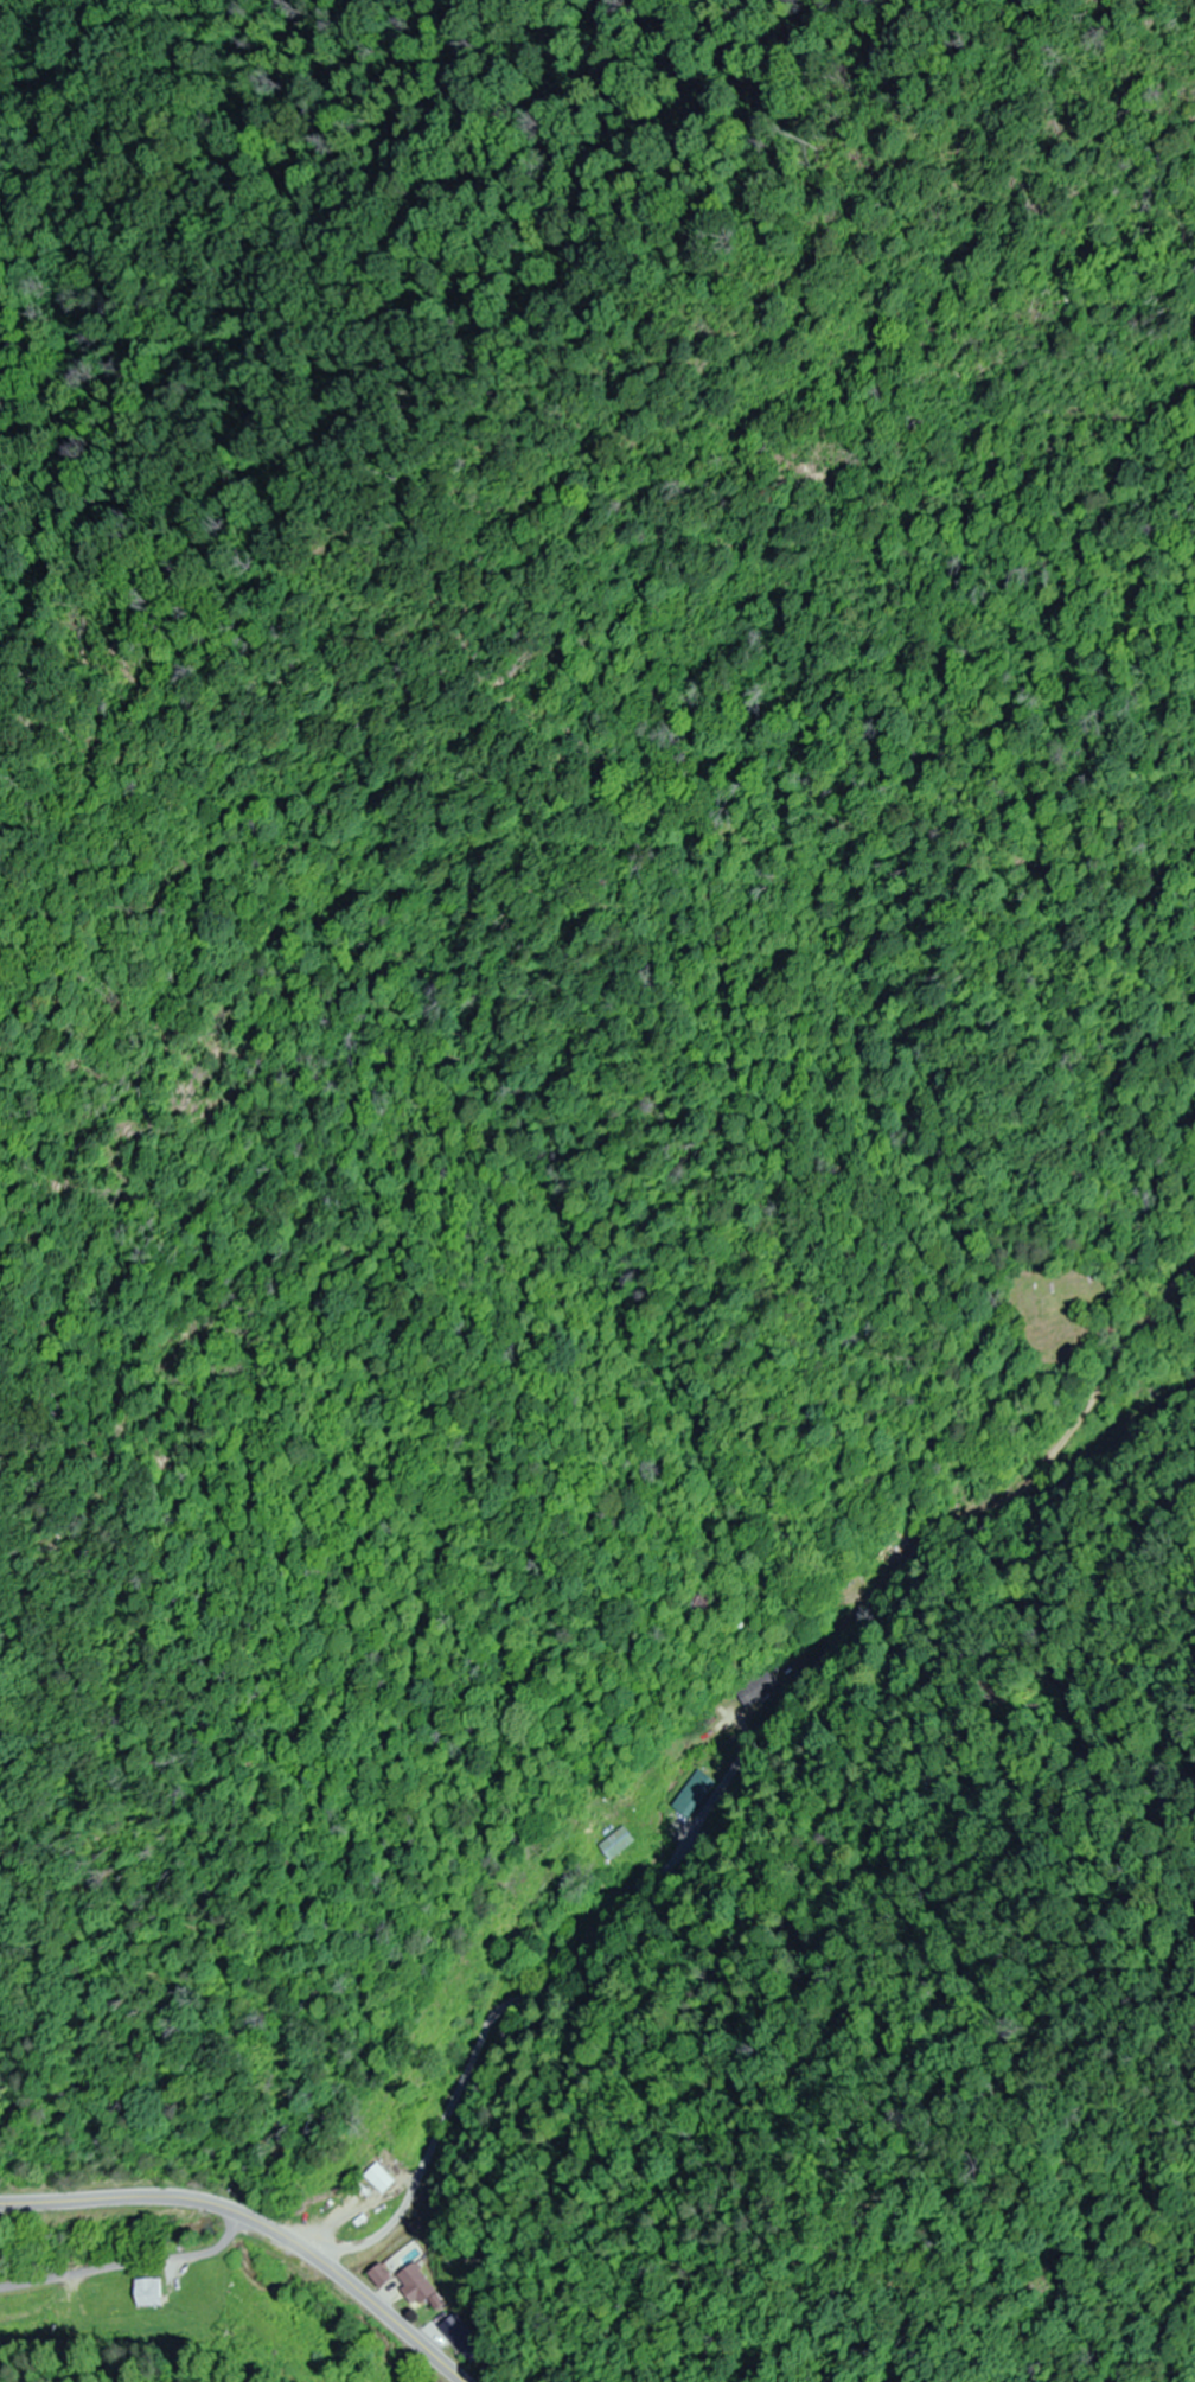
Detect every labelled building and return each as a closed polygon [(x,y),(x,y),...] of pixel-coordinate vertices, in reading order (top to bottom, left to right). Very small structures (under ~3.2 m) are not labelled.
[(700,1615),(707,1601),(691,1592),(683,1606),(700,1615)] [(745,1710),(785,1692),(775,1670),(735,1688),(745,1710)] [(674,1804),(695,1823),(725,1788),(703,1769),(674,1804)] [(643,1848),(621,1826),(600,1848),(621,1870),(643,1848)] [(382,2196),(395,2182),(376,2163),(363,2177),(382,2196)] [(413,2309),(429,2300),(435,2311),(443,2307),(419,2263),(395,2275),(413,2309)] [(392,2278),(380,2264),(366,2276),(379,2290),(392,2278)] [(167,2280),(141,2280),(141,2307),(167,2307),(167,2280)]
